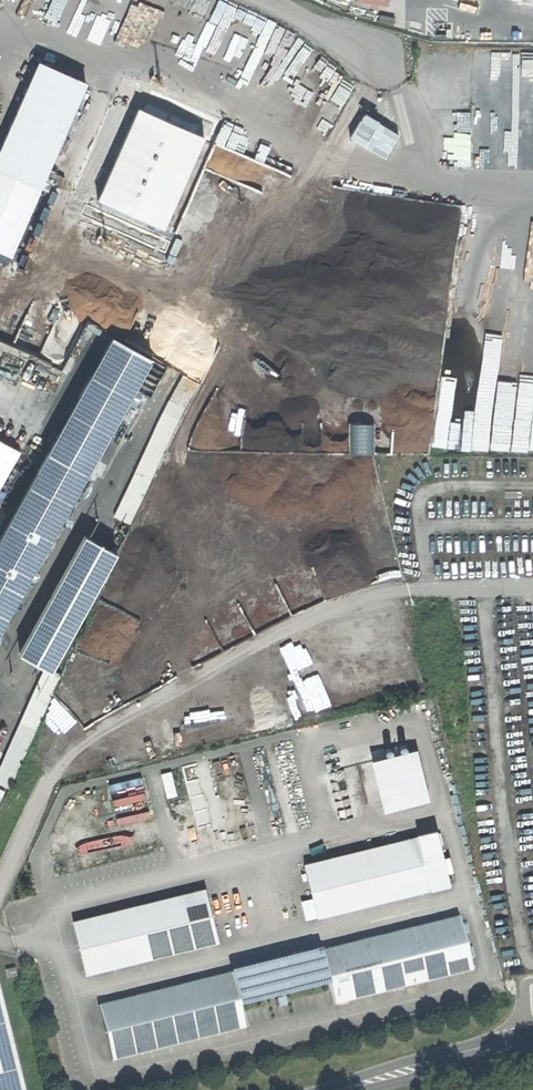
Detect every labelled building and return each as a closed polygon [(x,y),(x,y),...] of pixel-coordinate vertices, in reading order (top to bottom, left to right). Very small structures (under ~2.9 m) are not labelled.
[(5,5),(33,17),(40,0),(7,0),(5,5)] [(86,83),(39,62),(0,150),(0,251),(10,255),(20,233),(19,233),(33,202),(31,201),(37,188),(41,186),(86,83)] [(139,100),(97,196),(160,224),(202,128),(139,100)] [(364,113),(355,131),(370,139),(380,121),(364,113)] [(463,362),(466,318),(453,317),(450,361),(463,362)] [(110,338),(0,537),(0,631),(150,360),(110,338)] [(436,414),(431,450),(466,454),(470,424),(478,363),(463,361),(458,403),(456,402),(454,416),(436,414)] [(177,371),(120,516),(137,523),(194,377),(177,371)] [(0,438),(0,488),(22,451),(0,438)] [(2,522),(9,512),(3,508),(0,512),(0,521),(2,522)] [(116,550),(85,533),(20,649),(52,667),(116,550)] [(371,751),(373,760),(381,758),(379,749),(371,751)] [(381,758),(373,760),(385,808),(426,798),(414,750),(381,758)] [(417,835),(430,889),(431,890),(450,885),(436,830),(417,835)] [(417,835),(304,863),(317,917),(430,889),(417,835)] [(205,888),(73,920),(86,974),(218,941),(205,888)] [(458,917),(320,951),(327,981),(333,1004),(471,970),(458,917)] [(320,951),(231,973),(239,1004),(274,995),(273,990),(278,989),(279,993),(327,981),(320,951)] [(15,967),(5,970),(7,978),(17,975),(15,967)] [(231,973),(98,1006),(111,1060),(244,1027),(239,1004),(231,973)] [(281,998),(274,1000),(276,1006),(283,1005),(281,998)] [(0,1010),(0,1089),(20,1089),(0,1010)]
